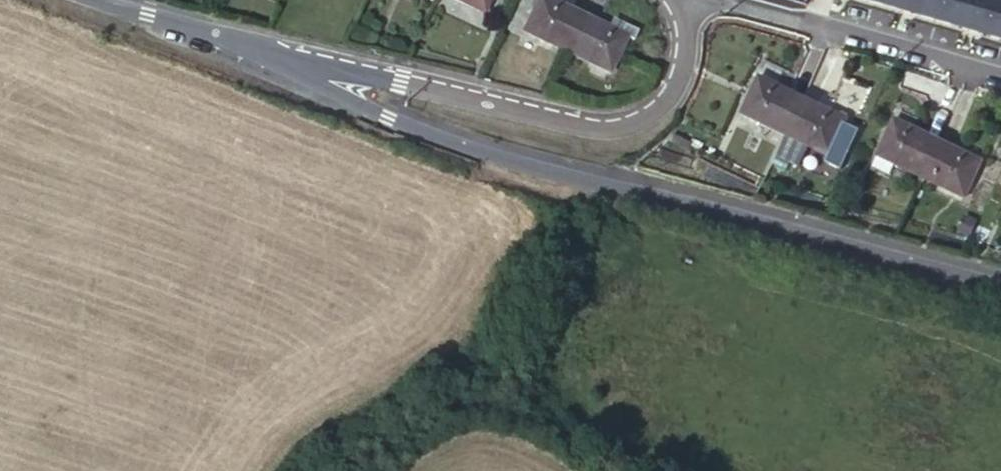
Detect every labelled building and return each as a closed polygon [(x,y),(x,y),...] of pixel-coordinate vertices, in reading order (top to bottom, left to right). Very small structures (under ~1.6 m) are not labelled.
[(485,11),(490,0),(460,0),(485,11)] [(565,52),(581,17),(545,0),(537,0),(522,32),(565,52)] [(905,8),(938,18),(943,0),(907,0),(905,8)] [(938,18),(972,27),(980,0),(943,0),(938,18)] [(972,27),(1000,36),(1000,0),(980,0),(972,27)] [(581,17),(565,52),(610,72),(626,37),(621,35),(581,17)] [(621,35),(626,37),(632,40),(635,34),(624,29),(621,35)] [(742,112),(786,134),(803,97),(759,77),(742,112)] [(803,97),(786,134),(812,146),(806,160),(820,166),(826,153),(830,155),(846,118),(803,97)] [(895,163),(921,175),(938,139),(896,119),(874,165),(890,173),(895,163)] [(938,139),(921,175),(965,196),(982,159),(938,139)]
